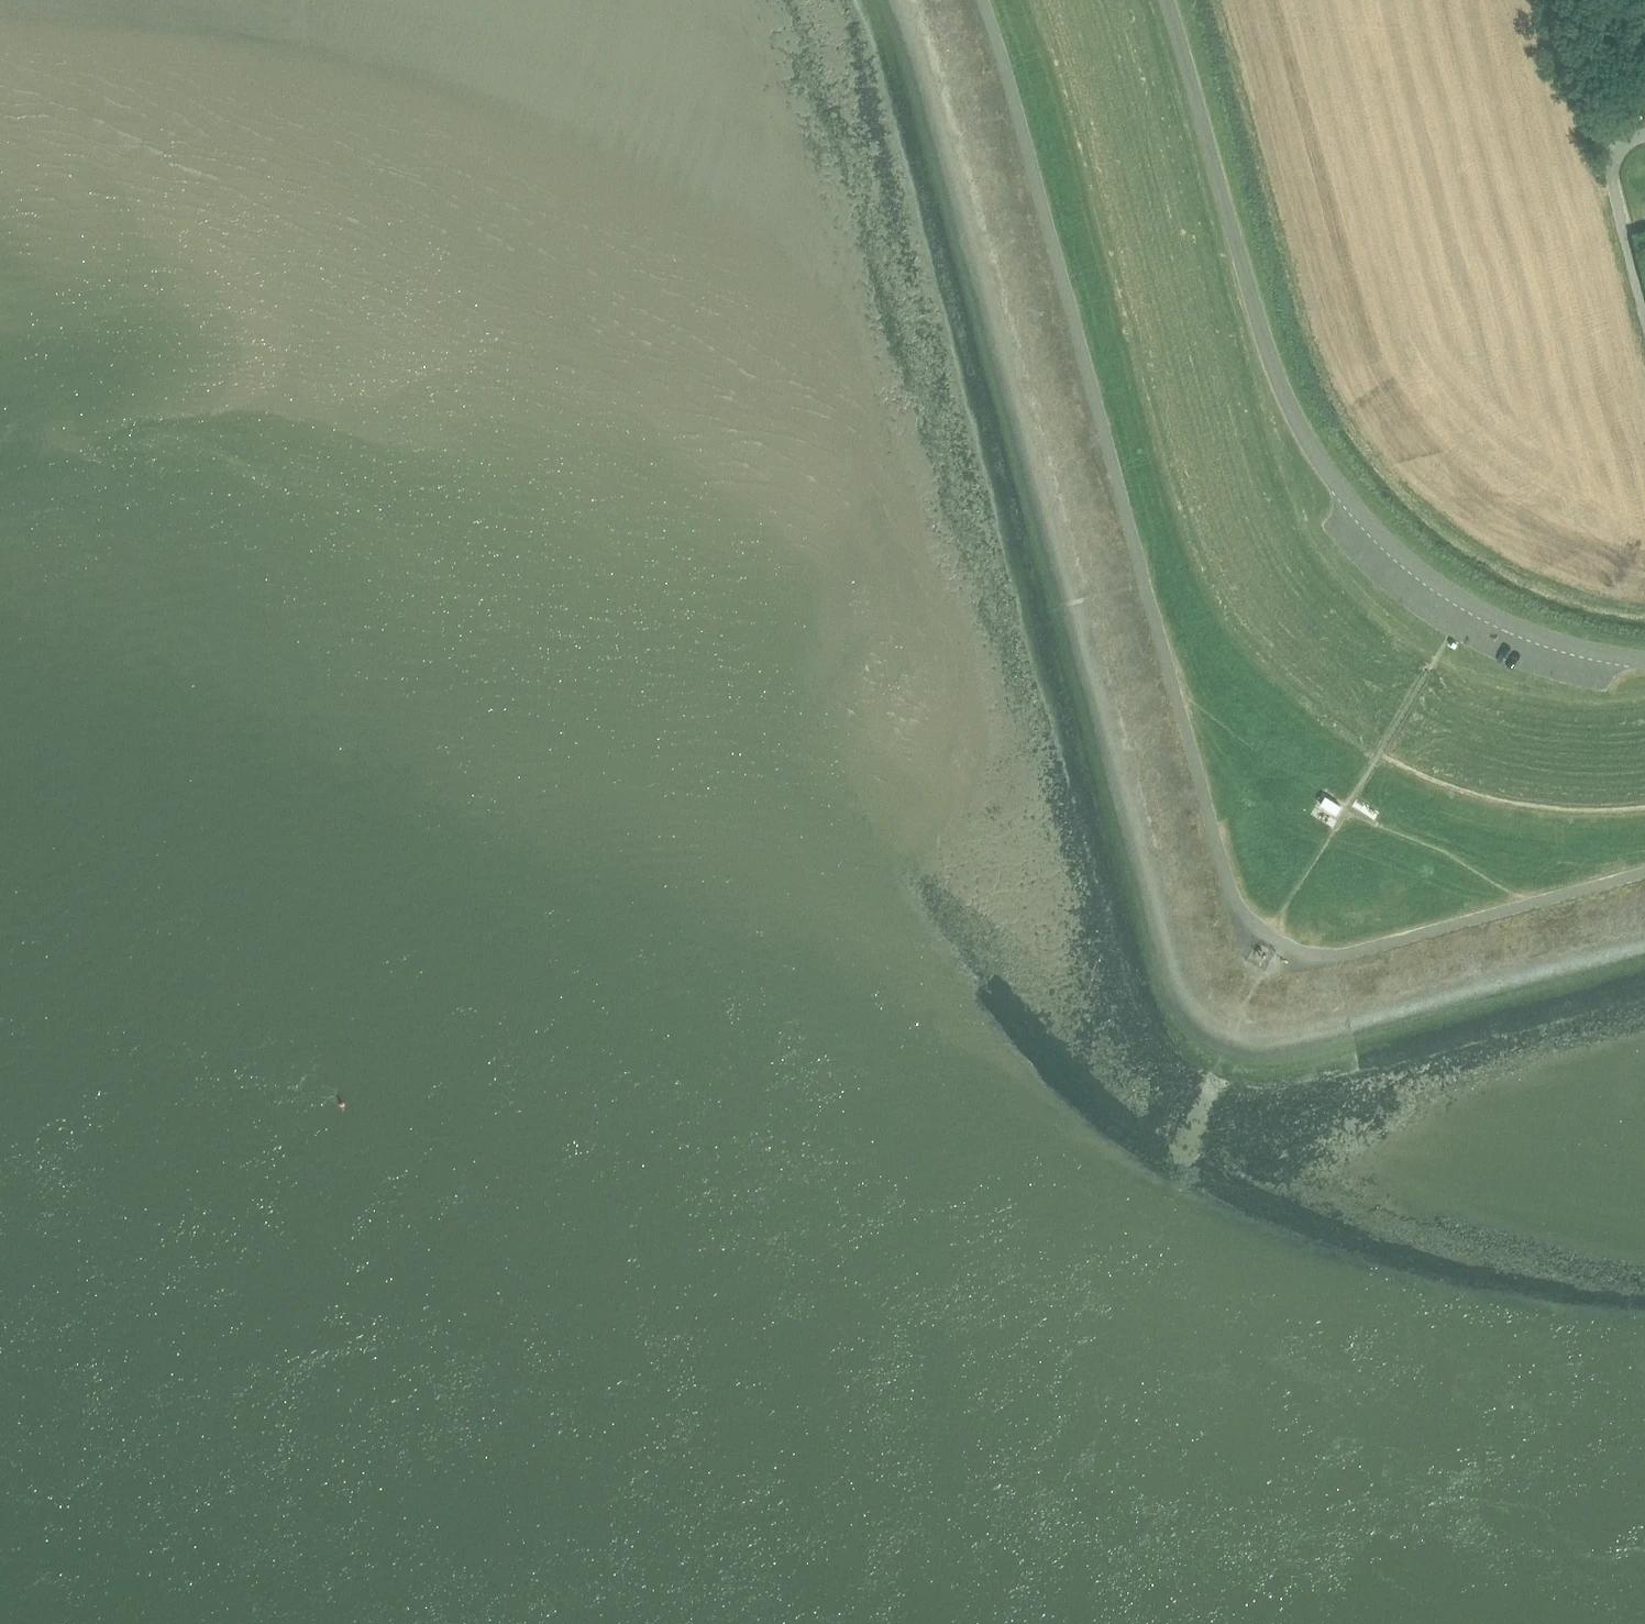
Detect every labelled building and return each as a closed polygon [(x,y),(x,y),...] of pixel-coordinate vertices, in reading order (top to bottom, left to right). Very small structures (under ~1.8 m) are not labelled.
[(1615,128),(1629,124),(1625,111),(1612,114),(1615,128)] [(1319,807),(1336,816),(1341,808),(1324,798),(1319,807)] [(1321,808),(1315,817),(1331,828),(1338,819),(1321,808)]
